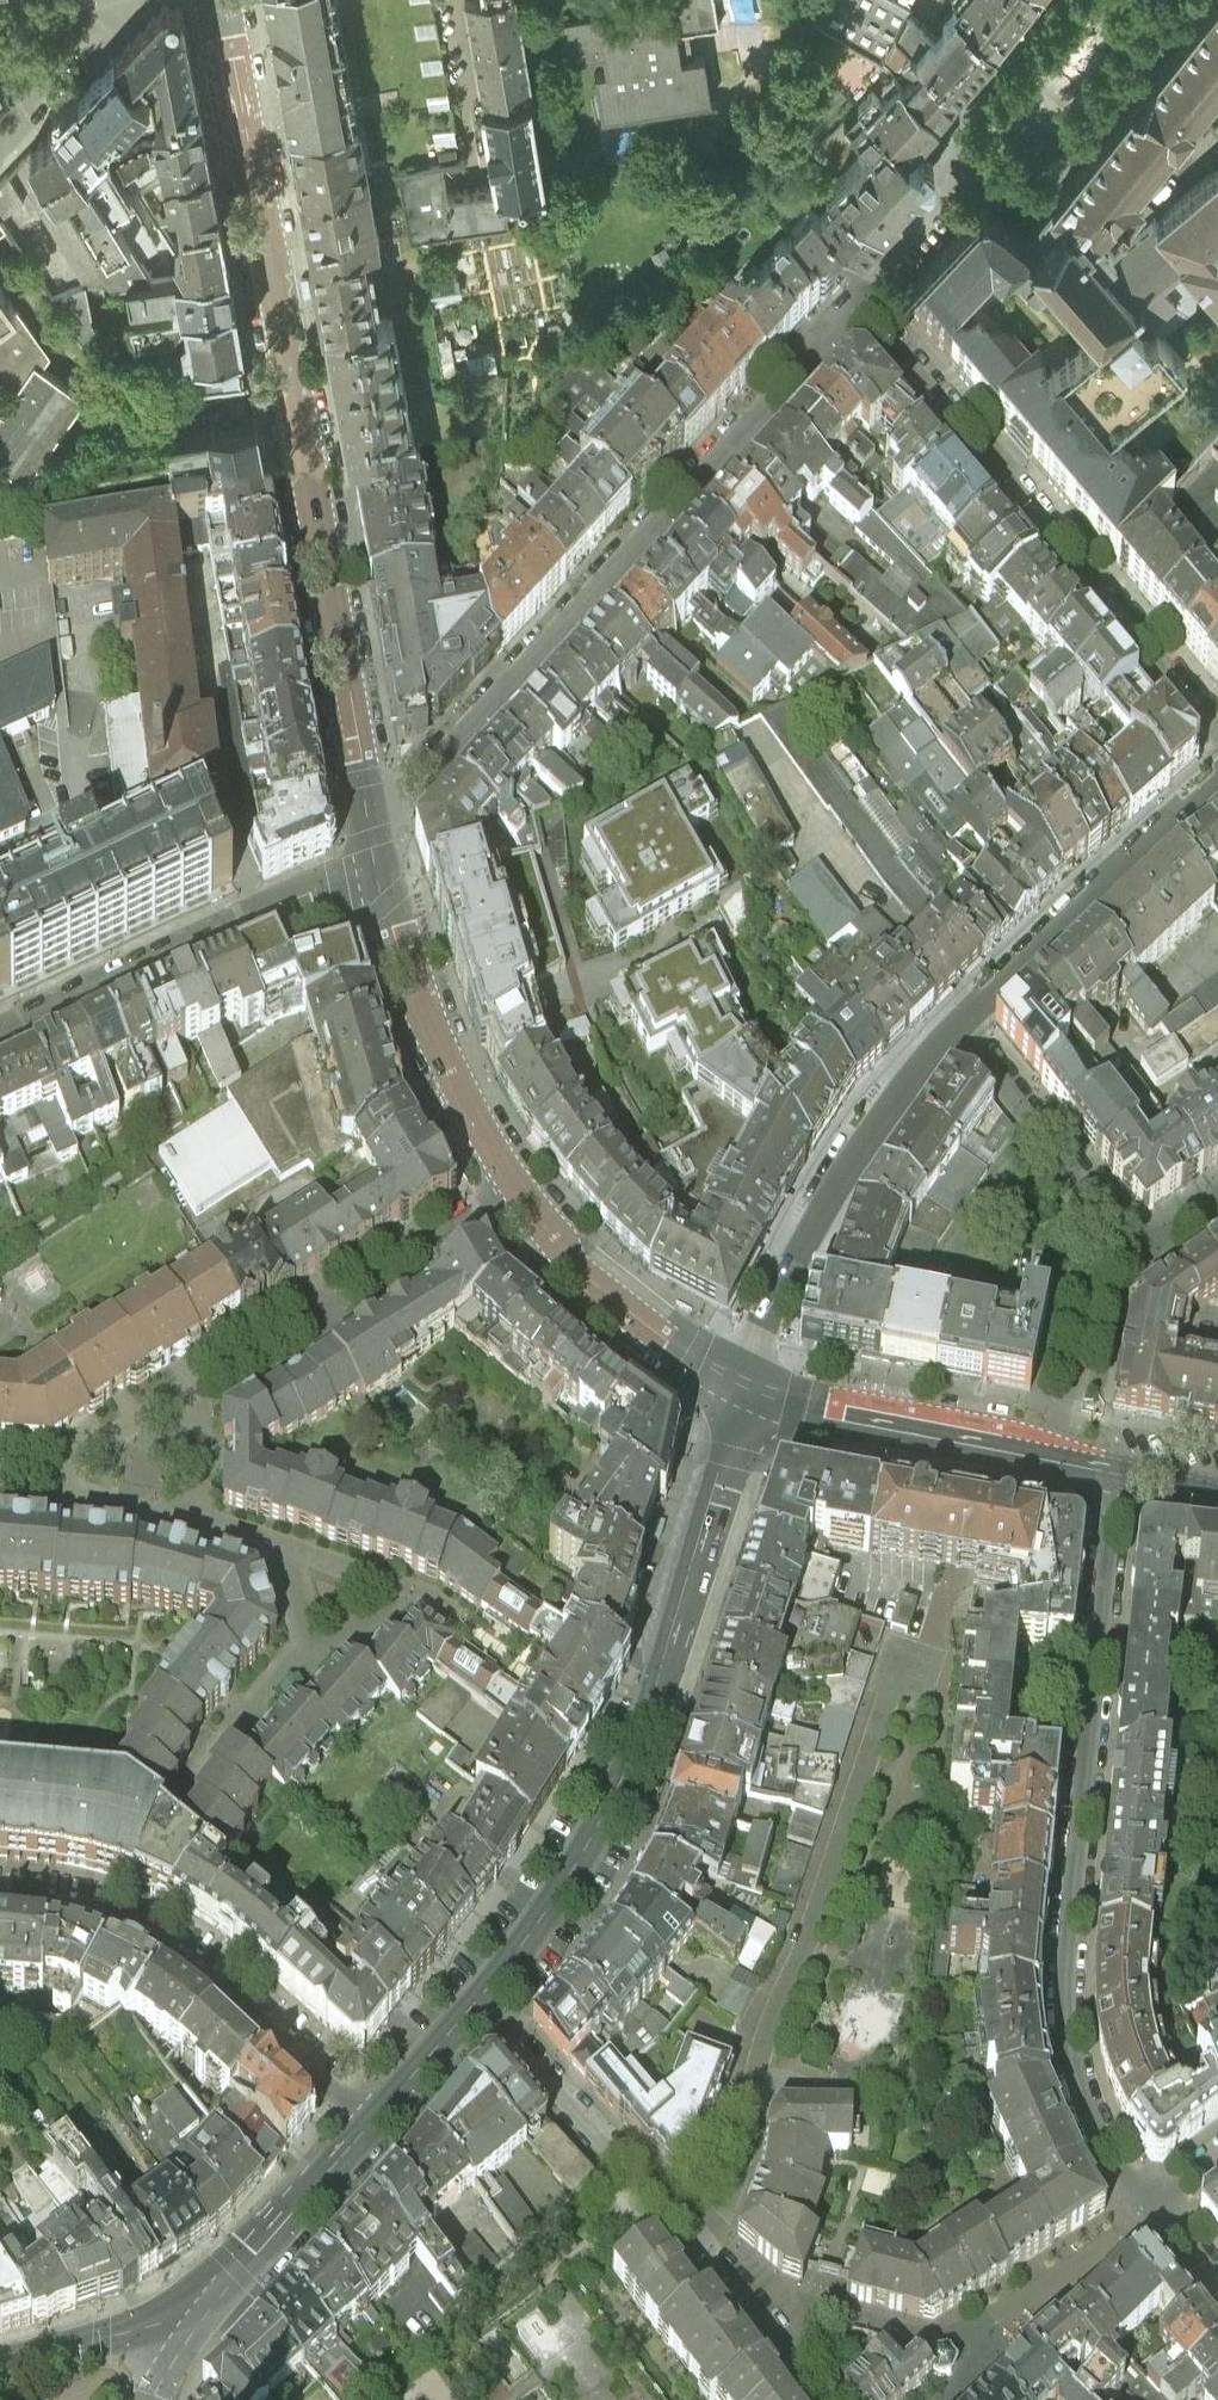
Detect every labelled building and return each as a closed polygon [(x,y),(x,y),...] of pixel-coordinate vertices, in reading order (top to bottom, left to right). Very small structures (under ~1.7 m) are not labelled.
[(278,51),(342,41),(335,0),(268,0),(275,29),(278,51)] [(482,98),(531,91),(513,0),(465,0),(482,98)] [(603,128),(648,119),(717,107),(708,58),(695,60),(693,49),(691,39),(724,33),(718,0),(670,0),(672,11),(596,26),(595,16),(558,23),(567,67),(603,60),(608,84),(595,86),(603,128)] [(882,63),(898,35),(910,13),(888,0),(826,0),(824,6),(814,27),(848,43),(882,63)] [(952,7),(997,49),(1020,17),(1034,0),(957,0),(952,7)] [(1181,133),(1217,85),(1217,0),(1215,0),(1199,21),(1137,98),(1181,133)] [(172,6),(163,4),(143,26),(115,57),(143,84),(157,65),(159,65),(160,67),(168,114),(198,100),(181,8),(172,6)] [(931,35),(910,13),(898,35),(957,95),(976,74),(997,49),(952,7),(931,35)] [(867,113),(899,77),(938,119),(944,111),(952,102),(957,95),(898,35),(882,63),(848,43),(825,70),(860,106),(867,113)] [(350,83),(342,41),(278,51),(282,72),(289,126),(355,114),(350,83)] [(143,84),(115,57),(99,74),(88,86),(79,96),(101,131),(119,119),(119,120),(150,91),(143,84)] [(899,77),(867,113),(914,149),(924,136),(938,119),(899,77)] [(531,91),(482,98),(494,184),(499,222),(551,203),(531,91)] [(101,131),(79,96),(68,107),(56,120),(111,206),(128,195),(98,148),(106,139),(101,131)] [(1181,133),(1137,98),(1119,120),(1024,243),(1018,239),(992,270),(1000,278),(1012,268),(1014,270),(1017,270),(1019,268),(1026,276),(1024,277),(1036,290),(1049,279),(1062,294),(1060,296),(1062,299),(1064,297),(1079,314),(1077,315),(1079,318),(1081,316),(1095,333),(1094,334),(1095,336),(1097,338),(1106,330),(1129,356),(1150,337),(1148,335),(1141,327),(1164,308),(1114,248),(1098,232),(1119,216),(1123,220),(1144,194),(1136,188),(1181,133)] [(149,132),(116,150),(124,164),(160,143),(204,131),(201,117),(198,100),(168,114),(155,120),(157,132),(151,135),(149,132)] [(840,179),(812,211),(859,254),(877,238),(890,224),(913,200),(936,179),(935,167),(914,149),(867,113),(860,106),(821,149),(846,172),(840,179)] [(355,114),(289,126),(295,159),(300,183),(370,171),(360,113),(355,114)] [(111,206),(56,120),(48,132),(51,136),(45,139),(39,143),(65,186),(76,179),(88,197),(86,199),(86,207),(82,210),(107,250),(129,236),(111,206)] [(204,131),(160,143),(124,164),(132,177),(156,164),(155,159),(162,157),(165,172),(173,168),(209,160),(206,144),(204,131)] [(65,186),(39,143),(30,150),(56,192),(65,186)] [(56,192),(30,150),(20,162),(22,164),(23,161),(25,163),(25,165),(26,165),(27,167),(25,170),(47,204),(59,196),(56,192)] [(499,222),(494,184),(450,191),(444,159),(399,166),(410,237),(499,222)] [(209,160),(173,168),(165,172),(170,199),(171,199),(171,202),(179,200),(181,215),(218,209),(214,189),(209,160)] [(1158,218),(1154,214),(1114,248),(1164,308),(1176,297),(1162,279),(1185,260),(1200,278),(1217,298),(1217,166),(1158,218)] [(370,171),(300,183),(305,213),(312,251),(365,242),(382,238),(370,171)] [(23,202),(8,175),(0,184),(0,221),(23,202)] [(59,196),(62,201),(72,194),(82,210),(86,207),(86,199),(88,197),(76,179),(65,186),(56,192),(59,196)] [(838,277),(791,234),(740,187),(687,244),(743,295),(786,334),(807,312),(808,313),(819,301),(818,300),(822,295),(838,277)] [(161,247),(128,195),(111,206),(129,236),(144,259),(161,247)] [(62,201),(59,196),(47,204),(42,214),(84,282),(86,282),(86,285),(112,280),(97,256),(62,201)] [(218,209),(181,215),(187,246),(176,247),(187,266),(228,262),(223,236),(218,209)] [(812,211),(791,234),(838,277),(844,271),(852,262),(859,254),(812,211)] [(952,363),(974,343),(966,336),(949,316),(992,270),(1018,239),(1002,226),(990,216),(978,216),(913,289),(906,296),(906,310),(952,363)] [(107,250),(97,256),(112,280),(127,277),(153,272),(144,259),(129,236),(107,250)] [(365,242),(312,251),(319,289),(327,328),(378,319),(365,242)] [(1174,320),(1194,303),(1194,283),(1200,278),(1185,260),(1162,279),(1176,297),(1164,308),(1141,327),(1148,335),(1156,328),(1160,333),(1172,322),(1174,324),(1176,323),(1174,320)] [(187,266),(186,266),(153,272),(127,277),(130,293),(127,293),(128,297),(131,297),(132,299),(173,291),(172,284),(179,282),(183,305),(233,295),(230,279),(228,262),(187,266)] [(84,282),(51,296),(101,366),(86,285),(86,282),(84,282)] [(0,287),(0,368),(20,384),(14,392),(0,413),(0,465),(25,482),(84,395),(41,366),(34,362),(36,359),(26,346),(37,337),(0,287)] [(183,305),(131,315),(134,334),(173,327),(181,314),(187,313),(189,320),(183,325),(186,340),(191,339),(193,349),(241,340),(237,318),(233,295),(183,305)] [(773,348),(786,334),(743,295),(718,323),(722,327),(761,362),(773,348)] [(339,384),(400,373),(392,316),(378,319),(327,328),(333,358),(339,384)] [(610,340),(634,361),(653,338),(631,318),(610,340)] [(1109,428),(1058,368),(1032,389),(979,325),(966,336),(974,343),(952,363),(999,419),(1023,448),(1117,562),(1157,522),(1173,504),(1109,428)] [(710,333),(695,349),(737,387),(749,376),(761,362),(722,327),(713,337),(710,333)] [(1097,338),(1095,336),(1058,368),(1109,428),(1186,363),(1160,333),(1156,328),(1148,335),(1150,337),(1129,356),(1106,330),(1097,338)] [(50,354),(37,337),(26,346),(36,359),(34,362),(41,366),(50,354)] [(224,352),(226,367),(229,381),(245,378),(243,367),(242,367),(239,350),(240,350),(239,341),(223,344),(223,347),(222,347),(221,348),(220,349),(221,350),(221,351),(222,351),(223,352),(224,352)] [(672,381),(665,389),(704,423),(730,395),(737,387),(695,349),(688,356),(669,378),(672,381)] [(531,412),(568,446),(580,458),(636,398),(620,383),(588,352),(531,412)] [(823,388),(861,423),(869,430),(879,419),(899,398),(864,356),(852,356),(823,388)] [(196,386),(229,381),(226,367),(194,373),(196,386)] [(14,392),(20,384),(0,368),(0,381),(14,392)] [(348,431),(408,421),(400,373),(339,384),(342,401),(348,431)] [(630,373),(620,383),(636,398),(644,405),(649,396),(651,392),(630,373)] [(815,395),(803,410),(842,445),(861,423),(823,388),(815,395)] [(649,396),(644,405),(684,445),(694,435),(704,423),(665,389),(655,401),(649,396)] [(636,398),(580,458),(633,507),(654,484),(684,445),(644,405),(636,398)] [(908,408),(899,398),(879,419),(902,441),(920,422),(908,408)] [(797,416),(783,431),(848,489),(859,477),(833,455),(842,445),(803,410),(797,416)] [(256,419),(157,437),(161,456),(206,448),(205,444),(211,443),(215,466),(262,457),(259,438),(256,419)] [(355,477),(416,468),(408,421),(348,431),(353,456),(355,477)] [(935,442),(920,422),(902,441),(873,473),(879,478),(896,499),(911,487),(948,457),(935,442)] [(766,450),(752,465),(792,501),(803,489),(813,497),(824,484),(833,492),(829,496),(859,524),(872,511),(848,489),(783,431),(766,450)] [(584,477),(567,496),(608,534),(619,522),(633,507),(580,458),(568,446),(554,461),(570,476),(576,469),(584,477)] [(215,466),(209,467),(211,478),(213,487),(204,485),(169,493),(172,513),(204,507),(268,495),(266,480),(262,457),(215,466)] [(969,482),(948,457),(911,487),(958,542),(994,511),(969,482)] [(1184,492),(1204,530),(1208,528),(1216,543),(1217,545),(1217,507),(1216,505),(1217,503),(1217,469),(1212,462),(1184,492)] [(747,471),(733,486),(798,546),(810,533),(792,517),(800,508),(792,501),(752,465),(747,471)] [(363,527),(424,517),(416,468),(355,477),(360,508),(363,527)] [(519,493),(546,518),(587,556),(598,546),(608,534),(567,496),(559,504),(532,479),(519,493)] [(708,513),(703,519),(740,554),(745,548),(751,542),(761,552),(771,540),(779,547),(776,551),(813,584),(826,571),(823,569),(798,546),(733,486),(708,513)] [(268,495),(204,507),(206,520),(223,517),(228,541),(235,540),(235,536),(275,531),(271,512),(268,495)] [(197,724),(178,550),(195,548),(211,545),(210,543),(206,520),(204,507),(172,513),(94,521),(43,526),(47,576),(80,573),(124,568),(129,607),(112,609),(115,636),(120,636),(121,648),(133,647),(138,698),(103,702),(105,715),(115,801),(219,791),(212,723),(197,724)] [(504,520),(523,538),(567,578),(576,568),(587,556),(546,518),(537,527),(516,507),(504,520)] [(1004,523),(994,511),(958,542),(944,554),(963,578),(967,575),(1014,536),(1004,523)] [(424,517),(363,527),(367,556),(372,585),(434,575),(424,517)] [(703,519),(695,527),(682,541),(754,607),(775,584),(740,554),(703,519)] [(1205,578),(1157,522),(1117,562),(1141,590),(1161,615),(1199,584),(1205,578)] [(275,531),(235,536),(235,540),(228,541),(210,543),(211,545),(214,564),(232,561),(232,565),(215,568),(217,581),(233,578),(281,569),(279,556),(276,541),(275,531)] [(1014,536),(967,575),(988,600),(989,599),(997,592),(1035,561),(1026,551),(1014,536)] [(523,538),(481,588),(491,638),(501,647),(536,610),(567,578),(523,538)] [(754,607),(682,541),(673,552),(658,568),(697,604),(707,591),(741,621),(754,607)] [(907,605),(844,545),(823,569),(826,571),(888,625),(907,605)] [(1050,579),(1035,561),(997,592),(1025,626),(1063,595),(1050,579)] [(1205,578),(1199,584),(1211,599),(1217,592),(1217,567),(1205,578)] [(672,629),(683,617),(714,646),(714,645),(718,648),(720,647),(730,656),(742,644),(697,604),(658,568),(648,579),(634,595),(672,629)] [(281,569),(233,578),(237,597),(220,601),(223,616),(288,605),(285,589),(281,569)] [(453,572),(434,575),(444,630),(435,632),(441,674),(422,693),(427,726),(438,724),(437,715),(452,699),(470,681),(476,681),(499,656),(495,652),(501,647),(491,638),(481,588),(455,592),(453,572)] [(428,732),(427,726),(422,693),(441,674),(435,632),(444,630),(434,575),(372,585),(380,623),(400,734),(412,734),(428,732)] [(907,605),(888,625),(911,646),(917,643),(942,630),(969,617),(934,579),(907,605)] [(1161,615),(1174,630),(1185,643),(1217,615),(1217,607),(1211,599),(1199,584),(1161,615)] [(997,592),(989,599),(991,604),(972,621),(995,650),(1025,626),(997,592)] [(609,621),(687,692),(693,686),(698,679),(659,643),(672,629),(634,595),(625,604),(609,621)] [(1074,608),(1063,595),(1025,626),(1047,653),(1085,622),(1074,608)] [(288,605),(223,616),(225,629),(242,626),(246,652),(249,670),(298,661),(294,640),(288,605)] [(807,614),(786,637),(837,683),(865,668),(807,614)] [(1185,643),(1198,657),(1207,669),(1217,659),(1217,615),(1185,643)] [(766,618),(742,644),(803,700),(811,697),(821,690),(837,683),(786,637),(766,618)] [(594,637),(577,656),(617,692),(626,683),(630,687),(640,674),(676,705),(687,692),(609,621),(594,637)] [(1097,636),(1085,622),(1047,653),(1060,668),(1029,694),(1040,708),(1042,711),(1111,653),(1097,636)] [(965,707),(987,687),(984,683),(942,630),(917,643),(928,657),(909,671),(895,653),(875,664),(908,708),(940,749),(977,792),(1010,829),(1021,813),(993,779),(1010,766),(986,734),(978,723),(966,732),(934,690),(945,680),(965,707)] [(803,700),(742,644),(730,656),(717,671),(753,704),(767,716),(783,709),(803,700)] [(0,667),(0,729),(8,726),(26,719),(48,711),(54,698),(49,647),(0,667)] [(249,670),(246,652),(230,654),(231,663),(233,673),(249,670)] [(1122,666),(1111,653),(1042,711),(1055,727),(1086,702),(1097,715),(1101,711),(1136,683),(1122,666)] [(568,666),(557,678),(596,712),(627,741),(636,730),(636,727),(608,703),(617,692),(577,656),(568,666)] [(1207,669),(1217,683),(1217,659),(1207,669)] [(249,670),(233,673),(235,685),(252,682),(259,726),(307,717),(303,694),(298,661),(249,670)] [(231,663),(219,665),(226,706),(238,704),(235,685),(233,673),(231,663)] [(1040,708),(1029,694),(1016,676),(1005,685),(996,674),(984,683),(987,687),(1009,713),(1010,714),(1009,714),(1018,725),(1040,708)] [(550,686),(538,699),(598,755),(601,757),(611,747),(611,744),(586,722),(596,712),(557,678),(550,686)] [(1147,696),(1136,683),(1101,711),(1127,741),(1133,748),(1168,787),(1193,765),(1194,759),(1195,754),(1160,712),(1147,696)] [(739,728),(693,686),(687,692),(676,705),(714,739),(729,732),(739,728)] [(519,720),(553,752),(578,776),(598,755),(538,699),(530,707),(519,720)] [(238,704),(226,706),(228,715),(240,713),(238,704)] [(767,716),(761,719),(829,814),(831,812),(885,887),(904,875),(896,864),(857,810),(783,709),(767,716)] [(977,792),(961,806),(953,798),(966,788),(902,710),(885,722),(945,803),(968,830),(973,835),(993,860),(1004,872),(1015,862),(1001,844),(994,844),(1010,829),(977,792)] [(240,713),(228,715),(238,776),(250,773),(246,749),(243,729),(240,713)] [(1038,751),(1018,725),(1009,714),(1010,714),(1009,713),(986,734),(1010,766),(1037,800),(1060,781),(1052,771),(1038,751)] [(311,739),(307,717),(259,726),(243,729),(246,749),(263,747),(265,758),(263,758),(265,771),(315,761),(311,739)] [(30,730),(26,719),(8,726),(12,737),(22,733),(30,730)] [(533,774),(566,804),(583,798),(544,762),(553,752),(519,720),(509,731),(498,742),(533,774)] [(945,803),(885,722),(871,731),(887,754),(882,758),(888,766),(882,771),(909,808),(946,856),(958,871),(961,874),(971,864),(954,844),(968,830),(945,803)] [(714,739),(702,744),(768,861),(793,846),(729,732),(714,739)] [(24,819),(32,807),(0,740),(0,830),(24,819)] [(491,750),(478,765),(512,796),(535,816),(549,810),(545,804),(523,784),(533,774),(498,742),(491,750)] [(1117,830),(1128,821),(1095,779),(1075,753),(1061,764),(1047,744),(1038,751),(1052,771),(1060,781),(1106,839),(1117,830)] [(1168,787),(1133,748),(1095,779),(1128,821),(1129,822),(1149,804),(1168,787)] [(315,761),(265,771),(267,783),(269,782),(271,793),(254,796),(258,817),(323,805),(319,784),(315,761)] [(470,773),(458,786),(495,820),(516,839),(525,829),(525,824),(511,812),(512,811),(504,804),(512,796),(478,765),(470,773)] [(250,773),(238,776),(248,834),(259,821),(258,817),(254,796),(250,773)] [(1107,841),(1106,839),(1060,781),(1037,800),(1085,862),(1097,851),(1107,841)] [(915,846),(894,817),(870,783),(859,791),(867,802),(857,810),(896,864),(915,846)] [(424,824),(416,834),(429,876),(477,864),(472,846),(495,820),(458,786),(424,824)] [(645,936),(718,895),(686,836),(708,824),(687,786),(584,845),(616,903),(594,916),(614,953),(645,936)] [(535,816),(512,796),(504,804),(512,811),(511,812),(525,824),(525,829),(516,839),(523,854),(531,852),(539,851),(531,818),(535,816)] [(1081,866),(1085,862),(1037,800),(1021,813),(1010,829),(1029,850),(1060,885),(1068,878),(1081,866)] [(323,805),(258,817),(259,821),(265,833),(261,835),(265,846),(254,851),(265,876),(276,871),(321,852),(331,848),(323,805)] [(202,807),(97,852),(91,837),(59,851),(65,866),(0,895),(0,978),(130,922),(232,878),(217,844),(202,807)] [(915,846),(931,867),(938,862),(946,856),(909,808),(894,817),(915,846)] [(1176,854),(1201,890),(1210,884),(1217,878),(1217,820),(1186,847),(1176,854)] [(915,846),(896,864),(904,875),(933,911),(937,917),(957,900),(956,897),(939,878),(931,867),(915,846)] [(1051,894),(1060,885),(1029,850),(1015,862),(1004,872),(1037,906),(1051,894)] [(446,935),(458,974),(559,944),(531,852),(523,854),(477,864),(429,876),(433,893),(446,935)] [(1154,874),(1135,891),(1175,944),(1207,916),(1215,909),(1201,890),(1176,854),(1168,861),(1154,874)] [(1030,913),(1037,906),(1004,872),(993,860),(983,871),(977,865),(971,864),(961,874),(970,883),(1013,929),(1021,921),(1030,913)] [(931,867),(939,878),(946,872),(938,862),(931,867)] [(817,867),(786,891),(791,899),(828,946),(849,929),(859,921),(817,867)] [(904,875),(885,887),(891,895),(912,919),(906,924),(923,940),(940,922),(937,917),(933,911),(904,875)] [(1006,937),(1013,929),(970,883),(956,897),(957,900),(983,930),(998,944),(1006,937)] [(1136,984),(1175,944),(1135,891),(1114,912),(1094,932),(1132,979),(1136,984)] [(989,953),(998,944),(983,930),(957,900),(937,917),(940,922),(954,937),(980,962),(989,953)] [(859,939),(891,970),(906,956),(868,920),(859,921),(849,929),(859,939)] [(943,998),(956,985),(974,968),(980,962),(954,937),(940,922),(923,940),(916,946),(911,952),(906,956),(891,970),(932,1009),(943,998)] [(1073,954),(1045,978),(1086,1021),(1132,979),(1094,932),(1073,954)] [(921,1020),(932,1009),(891,970),(859,939),(839,959),(909,1032),(921,1020)] [(275,940),(236,957),(261,1015),(265,1024),(282,1014),(306,1007),(370,989),(359,949),(288,969),(275,940)] [(565,968),(559,944),(458,974),(466,1003),(471,1015),(480,1034),(486,1050),(493,1064),(499,1080),(544,1053),(546,1052),(536,1017),(537,1016),(533,1000),(529,989),(565,968)] [(708,950),(661,974),(619,996),(649,1057),(673,1045),(695,1087),(730,1061),(748,1048),(731,1015),(738,1012),(708,950)] [(901,1039),(909,1032),(839,959),(833,953),(808,976),(844,1014),(883,1057),(891,1050),(901,1039)] [(261,1015),(236,957),(218,965),(194,974),(216,1024),(238,1014),(242,1024),(261,1015)] [(216,1024),(194,974),(181,980),(165,987),(186,1035),(198,1030),(210,1060),(211,1059),(224,1090),(225,1090),(240,1080),(216,1024)] [(870,1071),(883,1057),(844,1014),(808,976),(796,988),(826,1018),(806,1037),(810,1042),(853,1089),(870,1071)] [(1024,997),(1060,1034),(1072,1026),(1074,1030),(1071,1033),(1092,1060),(1108,1048),(1086,1021),(1045,978),(1034,988),(1024,997)] [(1161,1030),(1173,1045),(1217,1013),(1217,979),(1191,998),(1197,1005),(1161,1030)] [(186,1035),(165,987),(151,993),(137,999),(157,1048),(170,1077),(187,1070),(178,1047),(179,1046),(176,1039),(186,1035)] [(374,1001),(370,989),(306,1007),(315,1039),(380,1021),(374,1001)] [(1068,1043),(1060,1034),(1024,997),(995,1025),(998,1029),(1031,1070),(1042,1083),(1062,1065),(1054,1056),(1068,1043)] [(157,1048),(137,999),(124,1005),(109,1011),(145,1095),(156,1090),(162,1088),(149,1059),(146,1060),(143,1054),(157,1048)] [(145,1095),(109,1011),(96,1017),(82,1023),(102,1071),(117,1065),(120,1071),(116,1073),(129,1102),(145,1095)] [(1173,1045),(1188,1068),(1217,1048),(1217,1013),(1173,1045)] [(389,1055),(380,1021),(315,1039),(303,1042),(240,1080),(225,1090),(233,1102),(270,1162),(279,1177),(308,1161),(317,1172),(354,1141),(364,1132),(404,1105),(389,1055)] [(585,1021),(568,1026),(559,1040),(561,1045),(592,1035),(585,1021)] [(123,1121),(102,1071),(82,1023),(68,1029),(58,1033),(95,1118),(101,1131),(123,1121)] [(72,1128),(95,1118),(58,1033),(44,1040),(35,1043),(55,1090),(72,1128)] [(796,1075),(836,1116),(842,1106),(850,1094),(853,1089),(810,1042),(799,1051),(804,1057),(791,1069),(796,1075)] [(55,1090),(35,1043),(0,1058),(0,1114),(55,1090)] [(1188,1068),(1173,1045),(1142,1066),(1156,1089),(1188,1068)] [(836,1116),(796,1075),(784,1086),(751,1048),(748,1048),(730,1061),(811,1155),(831,1122),(836,1116)] [(533,1135),(578,1108),(568,1091),(569,1089),(557,1069),(555,1070),(549,1061),(544,1053),(499,1080),(505,1089),(520,1114),(533,1135)] [(791,1190),(811,1155),(730,1061),(695,1087),(760,1135),(756,1144),(754,1143),(734,1179),(729,1175),(707,1216),(709,1217),(759,1251),(784,1203),(791,1190)] [(1089,1105),(1062,1065),(1042,1083),(1058,1103),(1069,1118),(1089,1105)] [(917,1122),(960,1154),(994,1110),(999,1104),(954,1070),(935,1096),(917,1122)] [(0,1114),(0,1159),(1,1161),(5,1171),(28,1162),(29,1166),(59,1154),(57,1150),(77,1141),(72,1128),(55,1090),(0,1114)] [(156,1090),(145,1095),(155,1119),(166,1114),(156,1090)] [(1209,1097),(1217,1110),(1217,1091),(1209,1097)] [(1089,1105),(1069,1118),(1089,1141),(1102,1158),(1140,1132),(1107,1092),(1089,1105)] [(603,1093),(578,1108),(609,1149),(626,1136),(603,1093)] [(1209,1097),(1173,1121),(1167,1127),(1173,1135),(1203,1174),(1209,1169),(1217,1163),(1217,1110),(1209,1097)] [(197,1209),(270,1162),(233,1102),(159,1148),(197,1209)] [(409,1114),(404,1105),(364,1132),(354,1141),(366,1163),(392,1146),(418,1129),(409,1114)] [(567,1181),(609,1149),(578,1108),(533,1135),(555,1165),(567,1181)] [(960,1154),(987,1172),(1015,1133),(994,1110),(960,1154)] [(926,1201),(956,1220),(970,1200),(987,1172),(960,1154),(917,1122),(902,1143),(881,1170),(926,1201)] [(392,1146),(366,1163),(380,1184),(389,1198),(399,1217),(403,1224),(428,1208),(455,1191),(440,1166),(418,1129),(392,1146)] [(1203,1174),(1173,1135),(1152,1149),(1140,1132),(1102,1158),(1144,1215),(1203,1174)] [(586,1204),(604,1225),(663,1164),(648,1138),(634,1150),(626,1136),(609,1149),(567,1181),(586,1204)] [(638,1258),(650,1270),(675,1230),(690,1206),(681,1197),(663,1164),(604,1225),(618,1238),(638,1258)] [(857,1203),(908,1228),(926,1201),(881,1170),(870,1185),(857,1203)] [(389,1198),(380,1184),(328,1217),(316,1199),(270,1228),(262,1233),(279,1261),(294,1284),(303,1279),(323,1266),(360,1242),(379,1230),(399,1217),(389,1198)] [(921,1269),(938,1242),(956,1220),(926,1201),(908,1228),(889,1277),(882,1302),(893,1305),(897,1293),(926,1282),(921,1269)] [(835,1258),(889,1277),(908,1228),(857,1203),(839,1249),(835,1258)] [(744,1278),(759,1251),(709,1217),(695,1240),(675,1230),(650,1270),(726,1311),(744,1278)] [(225,1250),(210,1259),(226,1284),(240,1306),(248,1301),(251,1306),(259,1301),(258,1298),(264,1294),(263,1291),(268,1288),(271,1293),(273,1291),(276,1290),(279,1294),(294,1284),(279,1261),(262,1233),(253,1239),(240,1247),(236,1240),(232,1243),(231,1242),(223,1247),(225,1250)] [(436,1281),(454,1323),(506,1276),(485,1242),(433,1274),(436,1281)] [(1175,1276),(1199,1310),(1208,1304),(1217,1306),(1217,1246),(1175,1276)] [(801,1344),(815,1347),(842,1351),(881,1360),(893,1305),(882,1302),(889,1277),(835,1258),(831,1271),(826,1290),(812,1288),(801,1344)] [(183,1311),(200,1338),(206,1335),(216,1328),(214,1322),(240,1306),(226,1284),(210,1259),(167,1285),(182,1310),(183,1311)] [(481,1313),(490,1320),(524,1291),(514,1283),(506,1276),(454,1323),(456,1324),(463,1330),(477,1318),(476,1317),(481,1313)] [(1125,1348),(1177,1359),(1184,1321),(1192,1316),(1199,1310),(1175,1276),(1166,1282),(1135,1304),(1129,1330),(1125,1348)] [(377,1317),(406,1367),(443,1334),(442,1333),(456,1324),(454,1323),(436,1281),(417,1292),(377,1317)] [(956,1288),(926,1282),(897,1293),(893,1305),(946,1316),(956,1288)] [(182,1310),(167,1285),(166,1285),(151,1294),(147,1289),(134,1297),(138,1303),(114,1318),(127,1340),(129,1343),(144,1366),(146,1370),(160,1361),(163,1366),(170,1361),(171,1356),(173,1354),(175,1353),(182,1355),(188,1351),(186,1347),(200,1338),(183,1311),(182,1310)] [(977,1293),(956,1288),(946,1316),(934,1371),(959,1378),(982,1383),(990,1346),(994,1324),(1000,1299),(977,1293)] [(533,1298),(524,1291),(490,1320),(498,1328),(494,1332),(493,1331),(478,1344),(487,1352),(488,1352),(535,1311),(542,1306),(533,1298)] [(1000,1299),(994,1324),(990,1346),(1014,1350),(1024,1303),(1000,1299)] [(990,1346),(982,1383),(994,1386),(1031,1394),(1036,1370),(1049,1308),(1024,1303),(1014,1350),(990,1346)] [(946,1316),(893,1305),(881,1360),(897,1363),(917,1367),(934,1371),(946,1316)] [(549,1324),(535,1311),(488,1352),(519,1379),(558,1332),(549,1324)] [(127,1340),(114,1318),(112,1316),(91,1329),(88,1324),(71,1334),(74,1339),(53,1353),(68,1377),(74,1387),(84,1403),(102,1392),(104,1397),(112,1392),(113,1386),(115,1384),(117,1383),(123,1385),(130,1381),(128,1376),(144,1366),(129,1343),(127,1340)] [(406,1367),(377,1317),(360,1328),(339,1341),(331,1345),(333,1347),(359,1391),(364,1398),(371,1394),(391,1381),(391,1380),(394,1378),(406,1367)] [(570,1343),(558,1332),(519,1379),(543,1400),(582,1353),(570,1343)] [(279,1434),(278,1435),(281,1439),(296,1430),(297,1431),(307,1425),(307,1426),(336,1408),(336,1407),(345,1400),(344,1400),(352,1395),(359,1391),(333,1347),(285,1377),(255,1395),(279,1434)] [(1209,1429),(1217,1431),(1217,1368),(1209,1366),(1177,1359),(1125,1348),(1112,1410),(1175,1423),(1209,1429)] [(68,1377),(53,1353),(46,1357),(18,1375),(9,1374),(6,1402),(3,1431),(51,1436),(61,1430),(60,1427),(65,1424),(81,1414),(88,1410),(84,1403),(74,1387),(68,1377)] [(578,1407),(606,1374),(594,1364),(582,1353),(543,1400),(552,1409),(564,1395),(578,1407)] [(3,1431),(6,1402),(9,1374),(0,1373),(0,1431),(3,1431)] [(627,1399),(632,1394),(622,1387),(606,1374),(578,1407),(566,1422),(590,1443),(598,1434),(627,1399)] [(618,1465),(636,1479),(657,1495),(658,1495),(665,1499),(667,1487),(678,1437),(675,1430),(672,1424),(632,1394),(627,1399),(598,1434),(609,1440),(600,1452),(618,1465)] [(279,1434),(255,1395),(222,1407),(221,1440),(221,1451),(221,1462),(219,1505),(250,1516),(268,1469),(262,1467),(262,1452),(262,1445),(278,1435),(279,1434)] [(654,1503),(657,1495),(636,1479),(618,1465),(577,1519),(572,1526),(612,1548),(619,1552),(634,1560),(639,1546),(647,1523),(654,1503)] [(343,1549),(360,1500),(343,1494),(344,1491),(335,1488),(336,1483),(319,1476),(311,1473),(309,1478),(299,1474),(299,1476),(275,1467),(274,1471),(268,1469),(250,1516),(343,1549)] [(824,1550),(824,1543),(827,1484),(814,1482),(778,1475),(757,1539),(804,1553),(802,1558),(807,1560),(822,1564),(823,1550),(824,1550)] [(851,1489),(827,1484),(824,1543),(848,1547),(868,1551),(879,1495),(851,1489)] [(920,1502),(879,1495),(868,1551),(900,1558),(900,1561),(920,1565),(920,1562),(938,1565),(937,1569),(941,1569),(941,1566),(948,1522),(950,1507),(920,1502)] [(439,1583),(460,1531),(455,1534),(433,1526),(434,1524),(425,1520),(426,1515),(408,1508),(401,1505),(399,1510),(390,1507),(389,1509),(366,1500),(365,1502),(360,1500),(343,1549),(439,1583)] [(961,1572),(978,1575),(992,1514),(974,1511),(950,1507),(948,1522),(941,1566),(961,1572)] [(0,1514),(0,1585),(3,1585),(3,1587),(27,1589),(28,1587),(53,1590),(57,1560),(58,1554),(62,1525),(63,1521),(20,1517),(0,1514)] [(984,1622),(1019,1617),(1029,1587),(1041,1524),(1012,1518),(992,1514),(978,1575),(973,1601),(971,1616),(984,1622)] [(640,1562),(634,1560),(619,1552),(612,1548),(572,1526),(568,1523),(552,1545),(551,1545),(550,1557),(579,1573),(581,1573),(583,1572),(585,1578),(583,1579),(578,1591),(587,1595),(601,1601),(605,1603),(628,1613),(634,1589),(632,1588),(635,1579),(638,1570),(640,1562)] [(1041,1524),(1029,1587),(1075,1588),(1082,1548),(1083,1532),(1077,1525),(1061,1523),(1041,1524)] [(97,1529),(62,1525),(58,1554),(57,1560),(53,1590),(52,1594),(79,1597),(79,1599),(104,1601),(103,1599),(130,1602),(131,1596),(133,1566),(137,1538),(137,1533),(97,1529)] [(460,1531),(439,1583),(479,1611),(481,1609),(499,1584),(486,1575),(497,1559),(474,1542),(460,1531)] [(1139,1540),(1137,1549),(1133,1597),(1132,1619),(1178,1625),(1190,1538),(1150,1532),(1144,1534),(1139,1540)] [(160,1545),(137,1538),(133,1566),(131,1596),(140,1599),(139,1601),(184,1614),(184,1612),(197,1616),(198,1614),(204,1589),(205,1586),(212,1560),(198,1556),(198,1554),(177,1547),(161,1542),(160,1545)] [(1212,1540),(1190,1538),(1178,1625),(1217,1629),(1217,1540),(1212,1540)] [(804,1553),(757,1539),(751,1557),(746,1572),(739,1593),(791,1609),(797,1591),(807,1560),(802,1558),(804,1553)] [(497,1559),(486,1575),(499,1584),(509,1591),(531,1561),(527,1558),(508,1544),(504,1550),(497,1559)] [(213,1558),(212,1560),(205,1586),(204,1589),(198,1614),(212,1618),(212,1620),(213,1623),(202,1636),(222,1653),(224,1654),(244,1672),(246,1673),(277,1635),(273,1622),(275,1622),(268,1601),(263,1584),(260,1585),(256,1571),(213,1558)] [(822,1564),(807,1560),(797,1591),(804,1593),(798,1611),(805,1614),(827,1610),(841,1570),(822,1564)] [(504,1625),(521,1599),(509,1591),(499,1584),(481,1609),(496,1620),(504,1625)] [(1074,1601),(1075,1588),(1029,1587),(1019,1617),(1075,1613),(1074,1601)] [(791,1609),(739,1593),(736,1604),(730,1623),(724,1641),(774,1658),(785,1661),(788,1662),(821,1659),(843,1656),(843,1659),(846,1659),(848,1653),(859,1619),(829,1610),(827,1610),(805,1614),(798,1611),(791,1609)] [(633,1615),(628,1613),(605,1603),(601,1601),(587,1595),(575,1620),(577,1621),(570,1632),(588,1642),(619,1659),(621,1651),(629,1626),(633,1615)] [(521,1599),(504,1625),(511,1630),(526,1641),(530,1636),(542,1613),(521,1599)] [(900,1600),(891,1630),(906,1635),(916,1605),(900,1600)] [(542,1613),(530,1636),(539,1642),(542,1638),(557,1648),(558,1647),(559,1647),(560,1647),(570,1632),(569,1631),(562,1625),(542,1613)] [(1075,1613),(1019,1617),(1012,1663),(1028,1661),(1067,1662),(1075,1613)] [(434,1671),(452,1647),(455,1643),(419,1615),(417,1616),(398,1640),(387,1632),(373,1649),(360,1666),(387,1691),(386,1692),(399,1703),(428,1667),(434,1672),(434,1671)] [(967,1632),(964,1654),(961,1688),(1013,1693),(1009,1683),(1012,1663),(1019,1617),(984,1622),(982,1635),(967,1632)] [(1125,1673),(1167,1678),(1172,1641),(1176,1641),(1178,1625),(1132,1619),(1128,1646),(1125,1673)] [(568,1652),(541,1690),(536,1696),(562,1714),(589,1732),(594,1725),(608,1702),(621,1682),(629,1664),(619,1659),(588,1642),(570,1632),(560,1647),(568,1652)] [(235,1683),(244,1672),(224,1654),(222,1653),(202,1636),(201,1635),(193,1645),(190,1644),(161,1679),(163,1681),(155,1691),(158,1694),(178,1709),(180,1711),(200,1727),(223,1700),(236,1685),(235,1683)] [(774,1658),(724,1641),(720,1653),(715,1669),(709,1687),(770,1707),(782,1669),(785,1661),(774,1658)] [(448,1682),(459,1690),(476,1664),(468,1659),(452,1647),(434,1671),(448,1682)] [(874,1662),(848,1653),(846,1659),(843,1659),(842,1679),(826,1681),(827,1708),(830,1708),(856,1716),(874,1662)] [(387,1691),(360,1666),(347,1654),(322,1682),(301,1706),(336,1736),(342,1742),(386,1692),(387,1691)] [(843,1659),(843,1656),(821,1659),(788,1662),(785,1661),(782,1669),(787,1671),(801,1670),(803,1683),(826,1681),(842,1679),(843,1659)] [(484,1670),(476,1664),(459,1690),(471,1699),(486,1711),(505,1684),(484,1670)] [(1167,1678),(1125,1673),(1121,1715),(1116,1760),(1167,1745),(1173,1687),(1166,1686),(1167,1678)] [(459,1690),(448,1682),(417,1718),(434,1733),(439,1736),(471,1699),(459,1690)] [(517,1693),(505,1684),(486,1711),(512,1730),(535,1699),(521,1688),(517,1693)] [(700,1713),(692,1739),(756,1756),(760,1739),(766,1719),(770,1707),(709,1687),(700,1713)] [(955,1744),(1008,1750),(1010,1726),(1013,1693),(961,1688),(956,1732),(955,1744)] [(160,1736),(182,1752),(192,1740),(201,1728),(200,1727),(180,1711),(178,1709),(158,1694),(137,1719),(144,1725),(160,1736)] [(535,1699),(512,1730),(565,1771),(589,1732),(562,1714),(536,1696),(535,1699)] [(336,1736),(301,1706),(293,1699),(281,1712),(266,1727),(239,1758),(272,1784),(284,1794),(336,1736)] [(796,1708),(770,1707),(766,1719),(792,1725),(796,1708)] [(840,1764),(856,1716),(830,1708),(827,1708),(826,1708),(818,1740),(819,1740),(813,1761),(836,1764),(840,1764)] [(160,1736),(144,1725),(125,1748),(133,1754),(156,1770),(171,1780),(180,1770),(189,1757),(182,1752),(160,1736)] [(561,1779),(565,1771),(512,1730),(476,1788),(486,1796),(530,1829),(561,1779)] [(760,1739),(756,1756),(759,1756),(779,1759),(802,1761),(813,1761),(819,1740),(818,1740),(788,1732),(784,1745),(760,1739)] [(684,1763),(680,1778),(742,1795),(750,1796),(759,1756),(756,1756),(692,1739),(689,1750),(684,1763)] [(1167,1745),(1116,1760),(1109,1818),(1163,1823),(1172,1743),(1167,1745)] [(1003,1792),(1008,1750),(955,1744),(952,1766),(951,1787),(972,1790),(971,1810),(1002,1813),(1003,1792)] [(471,1759),(457,1749),(446,1764),(459,1775),(471,1759)] [(213,1779),(253,1808),(272,1784),(239,1758),(229,1750),(218,1764),(208,1776),(213,1779)] [(1008,1750),(1003,1792),(1028,1794),(1054,1797),(1058,1756),(1024,1752),(1008,1750)] [(156,1770),(133,1754),(114,1777),(126,1787),(126,1788),(136,1796),(157,1812),(168,1799),(177,1786),(171,1780),(156,1770)] [(796,1810),(813,1761),(802,1761),(779,1759),(759,1756),(750,1796),(769,1801),(796,1810)] [(823,1819),(831,1791),(836,1764),(813,1761),(796,1810),(823,1819)] [(28,1863),(38,1779),(0,1775),(0,1860),(18,1861),(28,1863)] [(675,1791),(670,1808),(733,1827),(742,1795),(680,1778),(675,1791)] [(105,1786),(38,1779),(28,1863),(52,1866),(85,1872),(105,1786)] [(198,1807),(239,1836),(258,1812),(253,1808),(213,1779),(204,1791),(194,1803),(198,1807)] [(105,1786),(85,1872),(99,1876),(122,1883),(138,1889),(140,1884),(137,1883),(149,1853),(159,1829),(162,1824),(160,1822),(164,1817),(157,1812),(136,1796),(126,1788),(105,1786)] [(1050,1827),(1054,1797),(1028,1794),(1003,1792),(1002,1813),(999,1834),(1026,1836),(1048,1839),(1050,1827)] [(530,1829),(486,1796),(485,1797),(480,1794),(468,1813),(474,1816),(456,1845),(495,1883),(513,1855),(530,1829)] [(239,1836),(198,1807),(190,1818),(180,1830),(181,1832),(221,1864),(223,1866),(243,1839),(239,1836)] [(663,1826),(656,1845),(721,1870),(721,1869),(724,1858),(733,1827),(670,1808),(663,1826)] [(823,1819),(796,1810),(787,1837),(814,1845),(823,1819)] [(1163,1823),(1109,1818),(1103,1877),(1157,1882),(1163,1823)] [(169,1829),(162,1824),(159,1829),(149,1853),(137,1883),(140,1884),(138,1889),(145,1892),(151,1894),(176,1841),(173,1839),(176,1835),(169,1829)] [(177,1836),(176,1835),(173,1839),(176,1841),(151,1894),(163,1900),(175,1906),(210,1863),(216,1869),(221,1864),(181,1832),(177,1836)] [(741,1875),(759,1881),(771,1837),(753,1834),(744,1864),(741,1875)] [(1026,1836),(999,1834),(993,1886),(1021,1888),(1044,1890),(1045,1879),(1048,1839),(1026,1836)] [(495,1883),(456,1845),(448,1837),(424,1865),(473,1911),(484,1897),(495,1883)] [(400,1843),(374,1871),(397,1895),(424,1865),(400,1843)] [(812,1852),(786,1844),(769,1899),(794,1907),(812,1852)] [(653,1854),(649,1863),(701,1879),(717,1884),(721,1870),(656,1845),(653,1854)] [(744,1864),(724,1858),(721,1869),(728,1871),(741,1875),(744,1864)] [(216,1869),(210,1863),(175,1906),(188,1912),(208,1924),(227,1938),(248,1955),(276,1981),(292,1964),(308,1946),(295,1935),(287,1944),(265,1926),(268,1922),(264,1919),(269,1913),(254,1901),(249,1906),(245,1903),(241,1907),(218,1888),(227,1877),(216,1869)] [(705,1920),(702,1920),(701,1914),(712,1896),(711,1893),(696,1887),(698,1883),(701,1879),(649,1863),(646,1870),(638,1884),(628,1899),(695,1940),(733,1967),(746,1944),(705,1920)] [(473,1911),(424,1865),(397,1895),(400,1898),(448,1945),(459,1928),(473,1911)] [(728,1871),(721,1869),(721,1870),(717,1884),(723,1886),(728,1871)] [(379,1921),(369,1932),(356,1921),(366,1910),(376,1899),(389,1910),(400,1898),(397,1895),(374,1871),(374,1870),(349,1900),(345,1896),(328,1916),(330,1917),(362,1946),(372,1956),(391,1929),(379,1921)] [(741,1875),(728,1871),(723,1886),(723,1887),(755,1897),(759,1881),(741,1875)] [(1157,1882),(1103,1877),(1099,1924),(1153,1929),(1157,1882)] [(1021,1888),(993,1886),(989,1920),(964,1917),(962,1933),(1015,1939),(1039,1942),(1040,1931),(1044,1890),(1021,1888)] [(448,1945),(400,1898),(389,1910),(379,1921),(391,1929),(372,1956),(410,1993),(428,1970),(448,1945)] [(615,1921),(610,1926),(666,1973),(674,1964),(695,1940),(628,1899),(623,1908),(615,1921)] [(379,1921),(366,1910),(356,1921),(369,1932),(379,1921)] [(330,1917),(316,1933),(320,1937),(348,1961),(362,1946),(330,1917)] [(1099,2041),(1152,2029),(1150,2010),(1148,1985),(1149,1967),(1153,1929),(1099,1924),(1094,1977),(1094,1998),(1096,2022),(1099,2041)] [(568,1977),(611,2017),(621,2028),(666,1973),(610,1926),(592,1949),(580,1962),(568,1977)] [(0,1932),(0,1992),(41,1996),(42,1988),(49,1937),(19,1934),(0,1932)] [(1038,1963),(1039,1942),(1015,1939),(962,1933),(953,1932),(950,1949),(975,1951),(989,1961),(988,1983),(1009,1984),(1040,1986),(1039,1972),(1038,1963)] [(71,2024),(83,2001),(108,1953),(90,1947),(74,1943),(62,1940),(49,1937),(42,1988),(55,1989),(65,1992),(54,2014),(63,2019),(63,2020),(71,2024)] [(345,2005),(314,1974),(326,1962),(308,1946),(292,1964),(276,1981),(312,2015),(353,2052),(365,2052),(389,2022),(371,2006),(357,1992),(345,2005)] [(372,1956),(362,1946),(348,1961),(337,1973),(357,1992),(371,2006),(389,2022),(393,2015),(410,1993),(372,1956)] [(123,1960),(108,1953),(83,2001),(109,2014),(119,2006),(123,2008),(122,2016),(127,2024),(135,2019),(162,1981),(149,1973),(138,1968),(123,1960)] [(740,2021),(759,1983),(735,1971),(716,2009),(740,2021)] [(611,2017),(568,1977),(561,1986),(554,1994),(591,2038),(611,2017)] [(196,2001),(162,1981),(135,2019),(154,2032),(155,2037),(161,2042),(166,2041),(182,2054),(213,2018),(196,2001)] [(1009,1984),(988,1983),(987,2001),(976,2001),(982,2062),(994,2061),(994,2092),(1017,2083),(1049,2072),(1043,2030),(1040,1986),(1009,1984)] [(1205,1994),(1217,2023),(1217,1989),(1205,1994)] [(886,2004),(850,1990),(837,2022),(873,2037),(886,2004)] [(580,2070),(585,2077),(602,2061),(587,2043),(591,2038),(554,1994),(544,2005),(534,2018),(580,2070)] [(1205,1994),(1184,2005),(1211,2074),(1217,2091),(1217,2023),(1205,1994)] [(225,2030),(213,2018),(182,2054),(180,2056),(199,2072),(195,2076),(205,2086),(209,2082),(230,2101),(238,2092),(262,2064),(225,2030)] [(38,2023),(32,2022),(23,2024),(36,2038),(38,2023)] [(1152,2029),(1099,2041),(1108,2072),(1116,2094),(1129,2117),(1138,2112),(1175,2093),(1165,2072),(1157,2056),(1152,2029)] [(602,2061),(585,2077),(675,2169),(705,2139),(709,2128),(731,2060),(688,2043),(674,2082),(680,2084),(659,2102),(630,2068),(624,2072),(609,2056),(602,2061)] [(520,2085),(500,2062),(488,2061),(483,2066),(485,2067),(480,2072),(469,2081),(523,2142),(524,2142),(534,2134),(533,2133),(545,2123),(545,2114),(529,2096),(524,2096),(519,2090),(520,2085)] [(309,2109),(262,2064),(238,2092),(247,2101),(252,2105),(265,2117),(260,2122),(256,2126),(286,2152),(294,2142),(310,2121),(309,2109)] [(1055,2170),(1083,2156),(1061,2104),(1049,2072),(1017,2083),(994,2092),(987,2095),(1025,2187),(1055,2170)] [(1129,2117),(1140,2137),(1155,2157),(1161,2158),(1170,2155),(1176,2150),(1178,2142),(1217,2110),(1217,2091),(1211,2074),(1175,2093),(1138,2112),(1129,2117)] [(523,2142),(469,2081),(456,2099),(443,2115),(429,2133),(471,2183),(475,2188),(528,2143),(527,2142),(525,2142),(524,2142),(523,2142)] [(247,2101),(238,2092),(230,2101),(229,2102),(239,2111),(247,2101)] [(801,2135),(827,2146),(852,2144),(853,2123),(853,2102),(828,2102),(799,2101),(781,2099),(771,2114),(768,2133),(773,2133),(801,2135)] [(247,2171),(262,2183),(271,2171),(286,2152),(256,2126),(239,2111),(229,2102),(210,2128),(216,2135),(247,2171)] [(155,2117),(152,2117),(159,2124),(177,2145),(190,2162),(206,2145),(198,2135),(199,2134),(174,2103),(158,2115),(156,2114),(156,2115),(155,2117)] [(265,2117),(252,2105),(247,2110),(260,2122),(265,2117)] [(534,2134),(524,2142),(525,2142),(527,2142),(528,2143),(548,2166),(547,2166),(563,2184),(583,2166),(559,2138),(545,2123),(533,2133),(534,2134)] [(164,2155),(177,2145),(159,2124),(148,2134),(164,2155)] [(46,2162),(65,2149),(60,2141),(59,2142),(52,2131),(34,2143),(40,2151),(46,2162)] [(135,2143),(162,2178),(175,2168),(164,2155),(148,2134),(147,2133),(135,2143)] [(471,2183),(429,2133),(414,2151),(395,2175),(427,2217),(429,2219),(471,2183)] [(791,2176),(823,2183),(827,2146),(801,2135),(773,2133),(770,2150),(764,2171),(791,2176)] [(247,2171),(216,2135),(206,2145),(190,2162),(199,2174),(232,2216),(247,2200),(262,2183),(247,2171)] [(177,2145),(164,2155),(175,2168),(188,2184),(199,2174),(190,2162),(177,2145)] [(107,2243),(140,2286),(148,2281),(158,2274),(119,2219),(115,2214),(109,2205),(105,2200),(83,2169),(68,2147),(65,2149),(46,2162),(44,2163),(55,2177),(60,2185),(59,2186),(76,2206),(84,2199),(114,2238),(107,2243)] [(1055,2170),(1025,2187),(1027,2191),(1040,2210),(1055,2234),(1106,2200),(1095,2178),(1083,2156),(1055,2170)] [(83,2169),(105,2200),(122,2188),(108,2170),(109,2169),(101,2160),(97,2163),(95,2160),(83,2169)] [(592,2177),(583,2166),(563,2184),(573,2196),(592,2177)] [(162,2178),(167,2185),(170,2188),(169,2189),(208,2238),(219,2228),(232,2216),(199,2174),(188,2184),(175,2168),(162,2178)] [(767,2206),(813,2224),(823,2183),(791,2176),(764,2171),(759,2185),(750,2200),(767,2206)] [(427,2217),(395,2175),(386,2185),(375,2199),(417,2257),(441,2288),(455,2306),(471,2294),(426,2233),(422,2233),(421,2234),(416,2227),(427,2217)] [(86,2251),(102,2238),(95,2229),(76,2206),(59,2186),(60,2185),(55,2177),(38,2191),(41,2196),(62,2222),(86,2251)] [(485,2202),(518,2249),(537,2231),(502,2182),(486,2193),(481,2197),(485,2202)] [(1203,2193),(1201,2207),(1217,2227),(1217,2183),(1203,2193)] [(167,2185),(136,2208),(175,2262),(191,2250),(208,2238),(169,2189),(170,2188),(167,2185)] [(478,2192),(481,2197),(486,2193),(483,2188),(478,2192)] [(994,2235),(1011,2263),(1033,2247),(1055,2234),(1040,2210),(1027,2191),(983,2217),(994,2235)] [(19,2235),(37,2261),(61,2244),(52,2230),(62,2222),(41,2196),(25,2209),(36,2223),(19,2235)] [(109,2205),(115,2214),(124,2208),(117,2199),(109,2205)] [(417,2257),(375,2199),(348,2227),(324,2252),(354,2289),(369,2309),(391,2287),(393,2288),(409,2270),(408,2269),(417,2257)] [(767,2206),(750,2200),(740,2226),(786,2266),(805,2273),(810,2258),(816,2242),(821,2227),(813,2224),(767,2206)] [(168,2267),(175,2262),(136,2208),(136,2207),(119,2219),(158,2274),(168,2267)] [(958,2256),(975,2285),(994,2273),(1011,2263),(994,2235),(983,2217),(978,2208),(942,2230),(958,2256)] [(671,2254),(654,2230),(613,2261),(657,2319),(698,2289),(680,2266),(683,2264),(678,2257),(674,2252),(671,2254)] [(928,2276),(945,2303),(958,2294),(975,2285),(958,2256),(942,2230),(915,2249),(928,2276)] [(890,2269),(895,2245),(863,2234),(853,2268),(849,2285),(870,2292),(886,2294),(890,2269)] [(472,2237),(452,2252),(476,2285),(497,2268),(472,2237)] [(140,2286),(107,2243),(102,2238),(86,2251),(85,2252),(121,2298),(130,2292),(140,2286)] [(45,2272),(75,2314),(83,2311),(121,2298),(85,2252),(78,2257),(69,2244),(67,2245),(65,2242),(61,2244),(37,2261),(45,2272)] [(890,2269),(886,2294),(924,2306),(935,2311),(945,2303),(928,2276),(915,2249),(895,2245),(890,2269)] [(1149,2247),(1140,2245),(1125,2257),(1161,2298),(1180,2320),(1197,2306),(1164,2265),(1149,2247)] [(354,2289),(324,2252),(306,2272),(287,2291),(333,2342),(334,2341),(344,2352),(350,2346),(339,2334),(362,2313),(373,2326),(378,2321),(369,2309),(354,2289)] [(1161,2298),(1125,2257),(1095,2287),(1082,2299),(1117,2339),(1161,2298)] [(570,2266),(498,2319),(537,2372),(558,2399),(670,2399),(570,2266)] [(45,2272),(23,2288),(10,2269),(0,2276),(0,2280),(33,2329),(59,2319),(75,2314),(45,2272)] [(3,2337),(33,2329),(0,2280),(0,2338),(3,2337)] [(710,2280),(698,2289),(657,2319),(658,2321),(659,2320),(709,2387),(711,2389),(763,2352),(741,2322),(710,2280)] [(445,2321),(457,2309),(455,2306),(441,2288),(428,2298),(445,2321)] [(333,2342),(287,2291),(274,2305),(260,2319),(292,2353),(303,2367),(304,2369),(333,2342)] [(1117,2339),(1082,2299),(1071,2309),(1060,2319),(1097,2355),(1117,2339)] [(1177,2323),(1159,2337),(1175,2357),(1149,2378),(1161,2393),(1205,2357),(1217,2346),(1217,2332),(1197,2306),(1180,2320),(1177,2323)] [(1097,2355),(1060,2319),(1055,2315),(1039,2328),(1021,2341),(1026,2347),(1049,2366),(1072,2388),(1097,2355)] [(260,2319),(229,2353),(224,2359),(227,2362),(204,2382),(218,2398),(220,2399),(266,2399),(303,2367),(292,2353),(260,2319)] [(477,2399),(524,2399),(516,2388),(477,2336),(446,2358),(477,2399)] [(916,2344),(903,2356),(885,2337),(875,2346),(863,2357),(866,2360),(845,2380),(854,2399),(893,2399),(900,2394),(935,2361),(930,2355),(928,2357),(916,2344)] [(948,2339),(935,2341),(929,2353),(930,2355),(935,2361),(937,2365),(952,2364),(957,2352),(957,2350),(953,2345),(950,2340),(948,2339)] [(1126,2372),(1124,2369),(1134,2359),(1117,2339),(1097,2355),(1072,2388),(1071,2390),(1081,2399),(1098,2399),(1126,2372)] [(304,2369),(330,2399),(364,2399),(378,2387),(367,2376),(358,2367),(358,2368),(344,2352),(334,2341),(333,2342),(304,2369)] [(1205,2357),(1161,2393),(1167,2399),(1187,2399),(1201,2388),(1208,2398),(1217,2390),(1217,2346),(1205,2357)] [(1026,2347),(1009,2364),(995,2377),(1016,2399),(1051,2399),(1060,2392),(1060,2399),(1081,2399),(1071,2390),(1072,2388),(1049,2366),(1026,2347)] [(763,2352),(711,2389),(712,2390),(716,2387),(725,2399),(799,2399),(789,2387),(775,2368),(779,2365),(767,2348),(763,2352)] [(1126,2372),(1098,2399),(1154,2399),(1161,2393),(1149,2378),(1134,2359),(1124,2369),(1126,2372)] [(995,2377),(971,2399),(1016,2399),(995,2377)] [(1208,2398),(1206,2399),(1217,2399),(1217,2390),(1208,2398)]
